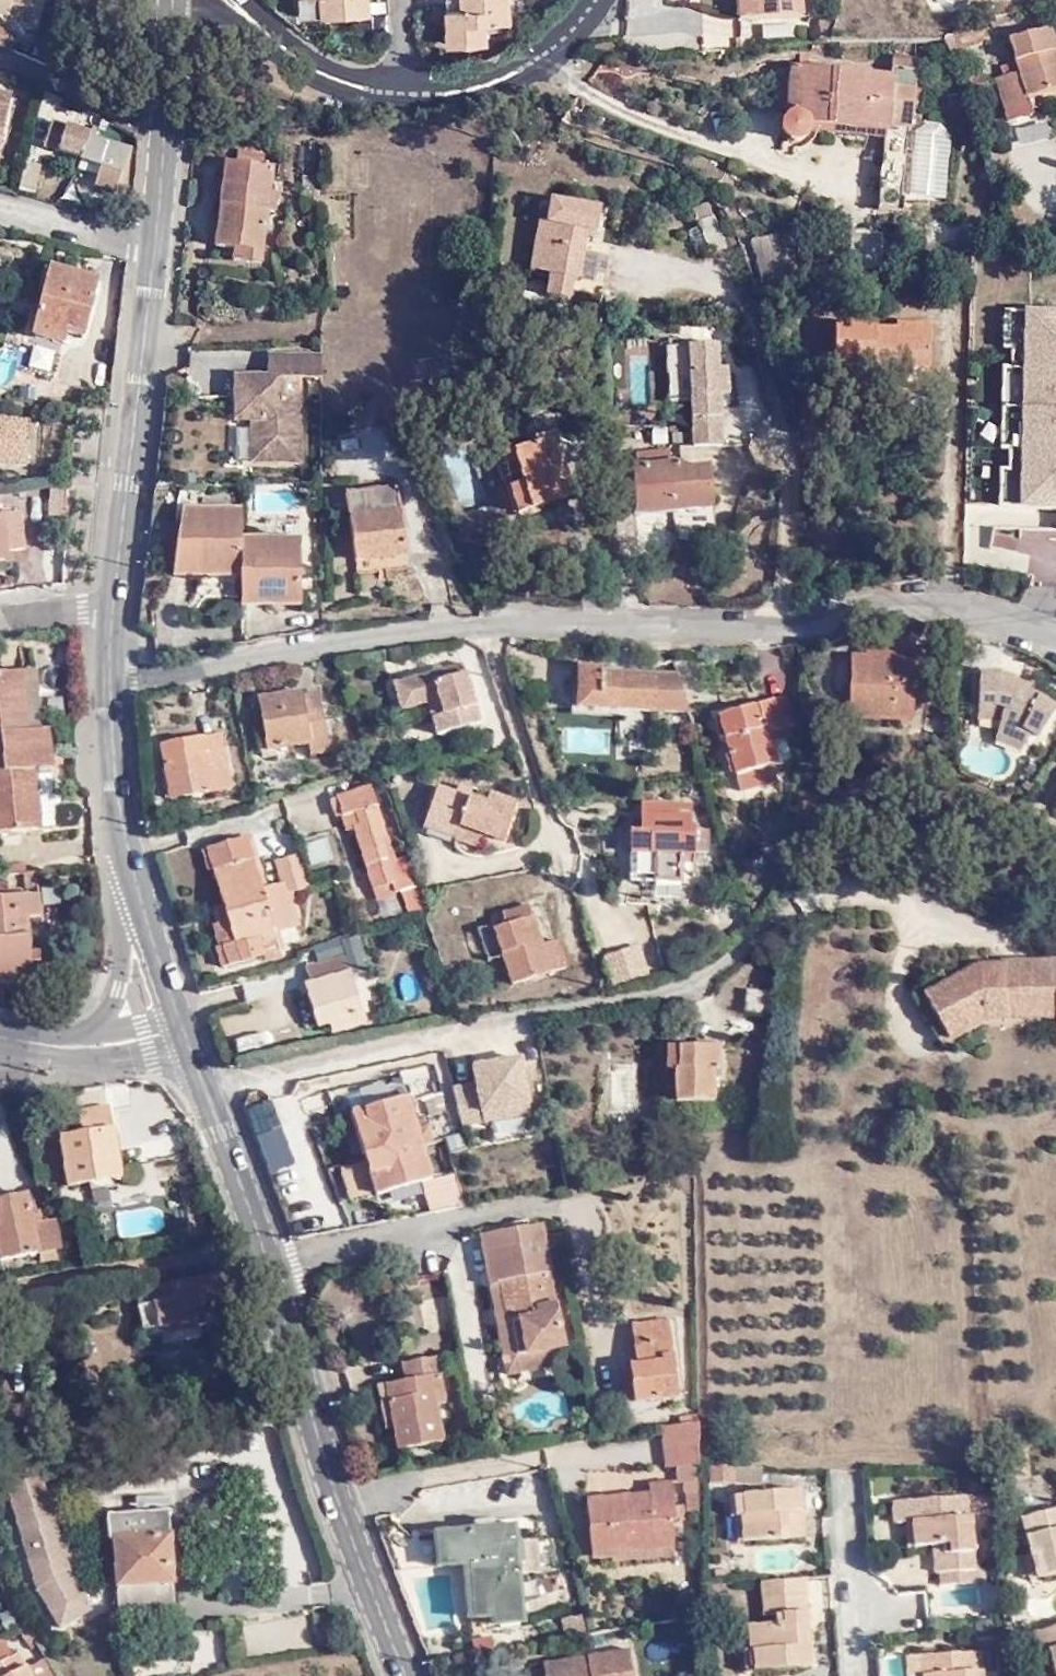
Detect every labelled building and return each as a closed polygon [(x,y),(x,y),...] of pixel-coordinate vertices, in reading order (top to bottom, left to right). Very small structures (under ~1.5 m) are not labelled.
[(6,22),(35,26),(36,0),(0,0),(0,17),(6,22)] [(302,19),(371,15),(370,0),(301,0),(302,19)] [(462,8),(448,8),(447,8),(448,45),(488,43),(487,23),(510,22),(509,0),(462,0),(462,8)] [(462,0),(448,0),(448,8),(462,8),(462,0)] [(737,22),(747,21),(746,0),(736,0),(737,22)] [(747,21),(804,19),(803,0),(746,0),(747,21)] [(708,42),(733,37),(730,20),(705,25),(702,10),(682,14),(685,34),(706,30),(708,42)] [(952,35),(958,52),(988,40),(982,23),(952,35)] [(794,25),(760,26),(762,41),(794,39),(794,25)] [(1051,28),(1008,41),(1017,73),(994,80),(1005,117),(1019,113),(1016,100),(1055,88),(1055,45),(1051,28)] [(952,35),(942,39),(949,56),(958,52),(952,35)] [(796,66),(791,115),(790,116),(788,117),(786,119),(783,121),(782,124),(781,126),(781,128),(781,130),(781,131),(782,133),(782,134),(783,136),(784,138),(785,139),(787,140),(789,142),(790,142),(792,143),(795,143),(797,143),(800,142),(803,140),(805,137),(807,135),(808,133),(808,130),(808,127),(808,126),(808,125),(885,132),(889,132),(890,129),(892,103),(914,105),(922,106),(926,70),(918,69),(891,67),(806,59),(806,54),(797,53),(796,66)] [(892,59),(891,67),(918,69),(918,62),(892,59)] [(785,115),(791,115),(796,66),(789,65),(785,115)] [(11,94),(0,92),(0,143),(11,94)] [(912,130),(914,105),(892,103),(890,129),(912,130)] [(115,193),(117,184),(121,173),(127,153),(128,151),(89,138),(91,134),(52,121),(42,146),(81,158),(80,161),(100,167),(94,187),(115,193)] [(889,132),(885,132),(878,210),(902,212),(910,134),(889,132)] [(236,164),(264,167),(265,154),(238,150),(236,164)] [(117,184),(134,188),(136,155),(127,153),(121,173),(117,184)] [(273,168),(264,167),(236,164),(225,162),(215,248),(233,250),(232,262),(262,266),(273,168)] [(41,167),(27,163),(20,190),(34,194),(41,167)] [(599,208),(551,199),(547,224),(538,222),(530,272),(549,275),(545,297),(571,302),(576,280),(578,280),(587,233),(594,234),(599,208)] [(713,217),(698,224),(711,255),(727,248),(713,217)] [(788,268),(780,233),(751,240),(758,274),(788,268)] [(51,268),(32,334),(63,344),(66,332),(82,337),(96,280),(51,268)] [(998,312),(999,348),(1014,349),(1015,369),(1003,369),(997,406),(1055,407),(1055,312),(998,312)] [(874,369),(874,377),(911,378),(911,367),(930,368),(932,324),(893,322),(893,331),(877,330),(877,321),(839,319),(838,368),(874,369)] [(893,331),(893,322),(893,321),(877,321),(877,330),(893,331)] [(663,346),(666,399),(684,398),(687,448),(721,446),(719,417),(725,417),(720,343),(663,346)] [(279,380),(321,380),(321,357),(266,357),(266,379),(234,379),(234,405),(251,405),(251,422),(251,464),(299,463),(299,400),(280,400),(279,380)] [(874,386),(874,377),(874,369),(838,368),(837,385),(874,386)] [(235,422),(251,422),(251,405),(234,405),(235,422)] [(997,406),(993,449),(1004,447),(1006,473),(994,474),(996,508),(1055,511),(1055,407),(997,406)] [(0,421),(0,466),(27,467),(29,423),(0,421)] [(232,462),(249,462),(247,422),(231,423),(232,462)] [(495,459),(513,518),(570,498),(550,439),(548,432),(527,439),(530,447),(495,459)] [(684,504),(685,511),(713,509),(710,467),(681,469),(681,464),(631,469),(634,508),(684,504)] [(345,494),(355,563),(406,554),(396,487),(345,494)] [(634,514),(685,511),(684,504),(634,508),(634,514)] [(240,577),(240,538),(240,508),(181,508),(172,577),(240,577)] [(0,513),(0,552),(6,552),(24,549),(19,511),(0,513)] [(636,518),(638,545),(674,543),(672,515),(636,518)] [(240,577),(240,606),(301,606),(302,537),(240,538),(240,577)] [(1026,583),(1025,612),(1055,613),(1055,584),(1026,583)] [(864,698),(850,698),(849,720),(910,723),(916,642),(867,640),(866,658),(864,698)] [(852,657),(850,698),(864,698),(866,658),(852,657)] [(481,722),(462,663),(392,684),(401,713),(427,704),(437,736),(481,722)] [(575,708),(689,713),(678,674),(600,673),(601,668),(577,666),(575,708)] [(35,670),(21,671),(26,731),(41,730),(35,670)] [(50,749),(48,729),(41,730),(26,731),(21,671),(0,673),(0,754),(50,749)] [(1012,687),(1013,680),(1014,677),(1001,673),(977,673),(977,705),(998,706),(1003,708),(999,721),(994,739),(1021,751),(1031,733),(1038,737),(1055,709),(1033,694),(1029,692),(1020,689),(1012,687)] [(1031,687),(1013,680),(1012,687),(1020,689),(1029,692),(1031,687)] [(267,751),(309,744),(311,755),(327,753),(317,692),(301,695),(301,691),(258,698),(267,751)] [(771,731),(789,727),(794,726),(786,696),(716,716),(733,775),(734,775),(739,790),(777,781),(773,765),(775,765),(769,744),(765,727),(770,727),(771,731)] [(998,706),(977,705),(976,720),(999,721),(1003,708),(998,706)] [(564,752),(608,753),(608,726),(564,726),(564,752)] [(792,737),(789,727),(771,731),(770,727),(765,727),(769,744),(792,737)] [(231,789),(221,734),(160,745),(170,800),(231,789)] [(0,754),(0,834),(42,830),(42,829),(54,828),(50,774),(37,775),(37,771),(52,769),(50,749),(0,754)] [(396,891),(419,883),(409,855),(390,861),(383,840),(388,838),(369,784),(337,795),(344,816),(355,812),(359,825),(353,827),(373,889),(393,883),(396,891)] [(458,785),(456,794),(468,798),(471,788),(458,785)] [(468,798),(456,794),(436,788),(422,828),(455,840),(459,828),(482,836),(502,843),(516,802),(489,793),(486,804),(468,798)] [(641,802),(640,815),(692,816),(692,803),(641,802)] [(349,828),(353,827),(359,825),(355,812),(344,816),(349,828)] [(692,816),(640,815),(640,853),(655,853),(654,860),(679,862),(680,854),(695,854),(695,852),(709,852),(708,829),(695,828),(695,825),(692,826),(692,816)] [(459,828),(455,840),(455,841),(478,850),(482,836),(459,828)] [(234,942),(217,947),(216,948),(221,968),(279,951),(273,928),(297,921),(290,893),(308,887),(298,855),(276,861),(283,886),(263,894),(246,836),(206,848),(223,906),(234,942)] [(311,863),(330,860),(327,839),(308,842),(311,863)] [(679,862),(654,860),(654,871),(641,870),(641,888),(662,889),(663,881),(679,883),(679,862)] [(426,906),(422,893),(419,883),(396,891),(393,883),(373,889),(354,895),(363,927),(426,906)] [(41,980),(38,953),(29,953),(26,918),(41,916),(39,895),(0,899),(0,984),(41,980)] [(212,928),(217,947),(234,942),(223,906),(214,908),(219,926),(212,928)] [(528,906),(502,914),(506,925),(478,934),(486,958),(502,953),(512,986),(568,967),(559,939),(544,945),(534,916),(532,916),(528,906)] [(355,936),(340,940),(352,976),(366,972),(355,936)] [(313,948),(317,962),(344,954),(339,940),(313,948)] [(636,944),(614,952),(625,981),(647,973),(636,944)] [(335,1023),(338,1031),(363,1023),(343,955),(305,967),(309,984),(305,985),(317,1027),(328,1025),(335,1023)] [(1019,961),(1003,961),(1003,965),(978,965),(923,995),(948,1039),(985,1019),(1004,1021),(1055,1017),(1055,960),(1032,961),(1032,969),(1019,970),(1019,961)] [(1032,961),(1019,961),(1019,970),(1032,969),(1032,961)] [(778,1016),(779,1010),(780,993),(747,990),(745,1012),(778,1016)] [(331,1032),(338,1031),(335,1023),(328,1025),(331,1032)] [(666,1070),(674,1069),(674,1046),(666,1046),(666,1070)] [(674,1046),(674,1069),(674,1103),(714,1102),(713,1072),(718,1072),(719,1047),(674,1046)] [(477,1083),(451,1088),(461,1126),(530,1113),(520,1058),(474,1066),(477,1083)] [(431,1179),(422,1145),(418,1132),(409,1098),(353,1114),(376,1196),(431,1179)] [(83,1111),(87,1134),(113,1131),(109,1107),(83,1111)] [(418,1132),(422,1145),(430,1143),(427,1129),(418,1132)] [(113,1131),(87,1134),(60,1138),(67,1187),(119,1179),(113,1131)] [(57,1250),(52,1221),(33,1225),(26,1195),(0,1201),(0,1262),(57,1250)] [(52,1221),(57,1250),(61,1249),(55,1221),(52,1221)] [(513,1357),(559,1348),(563,1348),(545,1250),(561,1247),(558,1227),(541,1231),(540,1224),(480,1235),(490,1286),(499,1284),(513,1357)] [(195,1323),(196,1327),(221,1323),(215,1293),(223,1292),(220,1274),(135,1288),(143,1337),(159,1334),(157,1329),(195,1323)] [(562,1364),(559,1348),(513,1357),(499,1284),(490,1286),(507,1375),(562,1364)] [(637,1365),(630,1365),(634,1403),(677,1398),(668,1321),(632,1325),(636,1355),(637,1365)] [(197,1339),(196,1327),(195,1323),(157,1329),(159,1334),(161,1346),(197,1339)] [(628,1355),(630,1365),(637,1365),(636,1355),(628,1355)] [(433,1394),(443,1392),(437,1356),(401,1363),(404,1381),(395,1383),(398,1399),(388,1401),(397,1450),(442,1441),(436,1403),(433,1394)] [(398,1399),(395,1383),(385,1384),(388,1401),(398,1399)] [(445,1402),(443,1392),(433,1394),(436,1403),(445,1402)] [(694,1465),(698,1465),(698,1423),(662,1427),(666,1466),(678,1465),(678,1482),(684,1482),(695,1480),(694,1466),(694,1465)] [(117,1448),(116,1436),(67,1441),(67,1444),(36,1447),(35,1445),(2,1454),(35,1581),(36,1587),(39,1592),(74,1583),(69,1573),(39,1460),(95,1454),(96,1465),(119,1463),(117,1448)] [(720,1467),(709,1467),(708,1484),(735,1484),(734,1467),(720,1467)] [(761,1485),(761,1468),(734,1467),(735,1484),(761,1485)] [(696,1512),(695,1480),(684,1482),(683,1493),(686,1494),(686,1513),(696,1512)] [(636,1501),(635,1494),(585,1498),(591,1555),(609,1553),(610,1563),(675,1557),(671,1521),(684,1520),(683,1507),(675,1508),(672,1481),(648,1483),(648,1493),(648,1500),(636,1501)] [(798,1512),(800,1512),(798,1490),(741,1495),(743,1516),(740,1517),(741,1542),(787,1539),(806,1537),(804,1518),(799,1519),(798,1512)] [(648,1493),(635,1494),(636,1501),(648,1500),(648,1493)] [(743,1516),(741,1495),(733,1495),(734,1517),(733,1517),(735,1542),(741,1542),(740,1517),(743,1516)] [(936,1545),(939,1573),(940,1585),(976,1583),(970,1496),(891,1502),(893,1523),(904,1523),(912,1523),(913,1547),(930,1546),(936,1545)] [(117,1611),(174,1608),(172,1584),(172,1572),(179,1571),(178,1551),(170,1551),(168,1508),(161,1509),(161,1512),(144,1514),(107,1515),(108,1541),(113,1541),(116,1588),(117,1611)] [(1045,1577),(1055,1574),(1055,1508),(1021,1517),(1029,1554),(1039,1552),(1045,1577)] [(912,1523),(904,1523),(906,1548),(913,1547),(912,1523)] [(517,1541),(516,1526),(434,1534),(437,1566),(468,1563),(472,1619),(493,1617),(493,1625),(523,1623),(518,1574),(540,1572),(536,1539),(517,1541)] [(933,1573),(939,1573),(936,1545),(930,1546),(933,1573)] [(1025,1582),(1045,1577),(1039,1552),(1029,1554),(1019,1557),(1025,1582)] [(804,1579),(781,1580),(760,1582),(763,1624),(747,1626),(749,1650),(752,1650),(754,1672),(809,1668),(806,1618),(800,1619),(800,1613),(806,1612),(807,1612),(804,1579)] [(74,1583),(39,1592),(60,1627),(90,1610),(74,1583)] [(561,1636),(583,1633),(580,1614),(559,1617),(561,1636)] [(34,1633),(27,1623),(16,1628),(24,1639),(34,1633)] [(749,1650),(747,1626),(739,1626),(740,1651),(742,1651),(744,1673),(754,1672),(752,1650),(749,1650)] [(1031,1633),(1037,1655),(1047,1653),(1053,1675),(1055,1675),(1055,1626),(1031,1633)] [(40,1643),(34,1633),(24,1639),(31,1650),(40,1643)] [(473,1639),(474,1648),(492,1645),(491,1637),(473,1639)] [(585,1656),(587,1667),(543,1674),(544,1675),(633,1675),(629,1649),(585,1656)] [(980,1651),(906,1657),(906,1675),(982,1675),(980,1651)] [(18,1653),(0,1662),(0,1675),(30,1675),(18,1653)] [(587,1667),(585,1656),(541,1663),(543,1674),(587,1667)]
